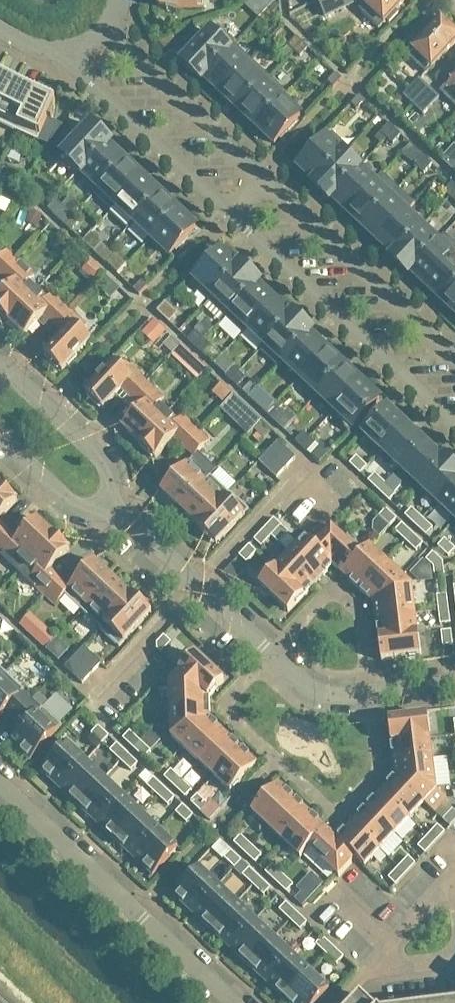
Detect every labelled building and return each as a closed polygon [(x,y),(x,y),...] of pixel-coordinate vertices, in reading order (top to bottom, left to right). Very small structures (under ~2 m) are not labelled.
[(204,0),(157,0),(157,6),(160,6),(160,9),(179,13),(178,9),(204,8),(204,0)] [(326,16),(354,1),(354,0),(318,0),(326,16)] [(404,0),(368,0),(359,10),(378,28),(386,20),(388,22),(398,12),(395,9),(404,0)] [(264,23),(273,14),(267,9),(259,18),(264,23)] [(454,42),(454,32),(453,30),(454,28),(454,27),(446,18),(444,21),(441,18),(424,36),(421,34),(412,44),(414,46),(407,55),(426,73),(454,42)] [(201,79),(234,44),(236,42),(218,25),(183,62),(201,79)] [(294,51),(302,42),(296,36),(288,45),(294,51)] [(300,56),(308,47),(302,42),(294,51),(300,56)] [(221,93),(252,60),(234,44),(201,79),(201,80),(204,77),(209,82),(221,93)] [(238,110),(269,77),(252,60),(221,93),(238,110)] [(333,87),(341,78),(335,73),(327,82),(333,87)] [(16,83),(13,81),(14,79),(4,74),(3,76),(0,74),(0,113),(16,83)] [(256,126),(287,93),(269,77),(238,110),(244,115),(256,126)] [(441,92),(454,105),(454,77),(441,92)] [(412,104),(429,87),(419,78),(402,95),(412,104)] [(35,92),(33,91),(34,89),(23,84),(22,86),(16,83),(0,113),(0,124),(14,131),(17,125),(19,126),(35,92)] [(422,114),(439,96),(429,87),(412,104),(422,114)] [(52,120),(55,101),(52,100),(53,98),(43,93),(42,95),(35,92),(19,126),(40,136),(47,119),(52,120)] [(294,121),(300,115),(282,99),(287,94),(287,93),(256,126),(274,143),(287,129),(289,130),(295,122),(294,121)] [(357,109),(365,100),(359,95),(351,104),(357,109)] [(386,137),(395,128),(389,123),(380,132),(386,137)] [(76,177),(109,142),(91,125),(76,141),(75,140),(68,147),(69,149),(58,160),(76,177)] [(392,143),(401,134),(395,128),(386,137),(392,143)] [(313,184),(348,147),(331,132),(321,143),(320,142),(313,149),(314,150),(299,166),(315,181),(312,184),(313,184)] [(56,135),(45,151),(55,158),(66,141),(56,135)] [(94,193),(123,162),(125,160),(108,145),(110,142),(109,142),(76,177),(77,177),(82,172),(98,187),(93,193),(94,193)] [(329,199),(358,167),(343,153),(349,148),(348,147),(313,184),(327,197),(329,199)] [(418,167),(426,158),(420,152),(412,161),(418,167)] [(424,172),(432,164),(426,158),(418,167),(424,172)] [(112,209),(142,177),(125,160),(123,162),(94,193),(112,209)] [(347,211),(374,182),(358,167),(329,199),(329,200),(331,197),(337,203),(347,211)] [(134,221),(158,195),(160,193),(142,177),(112,209),(110,211),(127,228),(134,221)] [(364,224),(390,197),(374,182),(347,211),(362,226),(363,225),(364,225),(364,224)] [(454,190),(454,185),(452,182),(443,191),(449,196),(454,190)] [(152,237),(177,210),(160,193),(158,195),(134,221),(152,237)] [(378,241),(406,211),(390,197),(364,224),(364,225),(363,225),(362,226),(369,232),(378,241)] [(65,224),(73,216),(67,210),(59,219),(65,224)] [(182,241),(195,227),(177,210),(152,237),(170,254),(175,249),(176,250),(183,242),(182,241)] [(392,258),(422,226),(406,211),(378,241),(393,255),(391,258),(392,258)] [(70,230),(79,221),(73,216),(65,224),(70,230)] [(407,273),(437,241),(422,226),(392,258),(405,271),(407,273)] [(411,271),(426,285),(453,256),(454,254),(454,244),(444,234),(437,241),(407,273),(408,274),(411,271)] [(60,242),(55,251),(64,256),(69,247),(60,242)] [(100,257),(108,249),(102,243),(94,252),(100,257)] [(17,258),(6,248),(0,255),(0,275),(1,276),(17,258)] [(114,254),(108,249),(100,257),(106,263),(114,254)] [(207,300),(241,264),(240,264),(238,266),(220,250),(207,265),(206,263),(199,271),(200,272),(189,283),(207,300)] [(454,285),(454,257),(453,256),(426,285),(441,299),(441,300),(442,299),(443,298),(454,285)] [(33,274),(17,258),(1,276),(11,285),(0,296),(0,315),(7,321),(37,289),(27,280),(33,274)] [(230,311),(258,281),(241,264),(207,300),(226,318),(231,312),(230,311)] [(91,285),(101,279),(92,265),(82,272),(91,285)] [(139,294),(147,286),(141,280),(133,289),(139,294)] [(273,300),(257,284),(259,282),(258,281),(230,311),(231,312),(226,318),(243,333),(247,328),(273,300)] [(443,298),(442,299),(441,300),(448,306),(454,313),(454,285),(443,298)] [(69,308),(52,291),(46,297),(37,289),(7,321),(24,337),(43,316),(53,325),(69,308)] [(290,316),(284,310),(273,300),(247,328),(265,344),(260,349),(293,314),(293,313),(290,316)] [(90,339),(80,330),(86,323),(69,308),(53,325),(63,334),(44,354),(46,356),(45,357),(62,373),(76,357),(75,356),(90,339)] [(187,322),(177,313),(168,322),(178,331),(187,322)] [(311,330),(295,316),(293,314),(260,349),(278,366),(311,330)] [(135,366),(149,349),(162,360),(175,344),(150,323),(123,356),(135,366)] [(326,349),(309,333),(312,331),(311,330),(278,366),(283,361),(300,377),(326,349)] [(204,339),(195,331),(187,340),(196,348),(204,339)] [(202,353),(210,345),(204,339),(196,348),(202,353)] [(173,355),(172,356),(181,365),(188,357),(190,355),(181,346),(173,355)] [(318,393),(342,367),(344,366),(326,349),(300,377),(318,393)] [(131,398),(147,381),(130,365),(124,371),(114,362),(99,378),(98,377),(83,393),(99,408),(101,407),(102,408),(121,389),(131,398)] [(231,381),(239,372),(233,366),(225,375),(231,381)] [(330,415),(361,382),(344,366),(342,367),(318,393),(334,409),(329,414),(330,415)] [(245,377),(239,372),(231,381),(237,386),(245,377)] [(167,412),(158,403),(164,396),(147,381),(131,398),(141,407),(121,428),(137,444),(167,412)] [(348,432),(379,399),(372,392),(361,382),(330,415),(348,432)] [(233,395),(224,404),(234,414),(243,404),(233,395)] [(274,405),(268,399),(260,408),(266,414),(274,405)] [(280,410),(274,405),(266,414),(272,419),(280,410)] [(381,450),(406,424),(387,406),(363,432),(381,450)] [(184,447),(200,430),(183,414),(177,420),(167,412),(137,444),(152,457),(153,456),(155,457),(174,438),(184,447)] [(252,435),(260,424),(248,415),(240,426),(252,435)] [(400,467),(422,443),(424,441),(406,424),(381,450),(400,467)] [(194,456),(210,439),(200,430),(184,447),(194,456)] [(256,432),(252,437),(258,443),(263,438),(256,432)] [(301,446),(309,437),(304,432),(295,441),(301,446)] [(307,452),(315,443),(309,437),(301,446),(307,452)] [(295,457),(278,441),(268,451),(286,467),(295,457)] [(442,458),(424,441),(422,443),(400,467),(418,484),(442,458)] [(286,467),(268,451),(258,461),(276,478),(286,467)] [(367,466),(356,456),(349,463),(360,473),(367,466)] [(454,481),(454,467),(444,456),(442,458),(418,484),(436,501),(454,481)] [(182,506),(210,475),(205,480),(186,463),(161,491),(175,504),(177,502),(182,506)] [(385,483),(375,473),(368,480),(378,490),(385,483)] [(197,526),(230,492),(229,491),(228,492),(210,475),(182,506),(186,510),(184,513),(197,525),(197,526)] [(454,518),(454,481),(436,501),(454,519),(454,518)] [(396,493),(385,483),(378,490),(389,500),(396,493)] [(17,500),(15,498),(16,497),(3,485),(2,486),(0,484),(0,518),(17,500)] [(217,544),(249,510),(230,492),(197,526),(217,544)] [(396,518),(386,508),(379,516),(389,526),(396,518)] [(422,517),(411,508),(404,515),(415,525),(422,517)] [(38,517),(18,538),(8,528),(0,536),(0,554),(9,563),(18,571),(54,532),(38,517)] [(433,527),(422,517),(415,525),(426,535),(433,527)] [(263,529),(271,536),(279,543),(288,532),(273,518),(263,529)] [(405,540),(412,533),(401,523),(395,530),(405,540)] [(361,555),(331,526),(314,545),(332,562),(332,564),(343,574),(361,555)] [(261,546),(271,536),(263,529),(253,539),(261,546)] [(69,549),(67,547),(68,546),(54,532),(18,571),(44,595),(60,578),(51,569),(69,549)] [(423,543),(412,533),(405,540),(416,550),(423,543)] [(332,562),(314,545),(305,536),(289,553),(319,581),(320,580),(318,579),(332,564),(332,562)] [(445,538),(438,545),(449,555),(454,548),(454,547),(445,538)] [(246,562),(257,551),(249,544),(238,555),(246,562)] [(359,589),(386,561),(369,546),(361,555),(343,574),(342,576),(343,577),(344,575),(359,589)] [(443,561),(432,552),(426,559),(433,566),(443,561)] [(319,581),(289,553),(275,569),(303,595),(318,580),(319,581)] [(82,611),(115,576),(110,571),(108,574),(94,560),(69,587),(60,578),(44,595),(54,605),(64,594),(82,611)] [(373,605),(401,576),(386,561),(359,589),(374,604),(373,605)] [(444,575),(443,561),(433,566),(434,576),(444,575)] [(303,595),(275,569),(257,588),(267,598),(270,595),(278,603),(277,604),(278,605),(279,604),(288,612),(303,595)] [(100,629),(132,594),(131,595),(118,583),(120,580),(115,576),(82,611),(100,628),(99,628),(100,629)] [(415,613),(412,585),(401,576),(373,605),(374,606),(375,606),(376,616),(374,616),(374,618),(376,617),(415,613)] [(414,588),(416,601),(434,598),(433,586),(414,588)] [(100,629),(119,647),(151,612),(132,594),(100,629)] [(448,608),(446,594),(436,595),(438,609),(448,608)] [(450,623),(448,608),(438,609),(440,624),(450,623)] [(418,634),(415,613),(376,617),(379,639),(418,634)] [(453,644),(451,630),(441,631),(442,646),(453,644)] [(421,660),(418,634),(379,639),(381,661),(393,659),(393,661),(394,661),(394,659),(406,658),(406,662),(421,660)] [(161,653),(171,642),(163,635),(156,643),(156,648),(161,653)] [(91,673),(101,663),(84,646),(74,657),(91,673)] [(215,672),(216,671),(215,670),(214,671),(206,663),(209,661),(198,650),(180,670),(209,696),(224,680),(215,672)] [(91,673),(74,657),(64,667),(82,683),(91,673)] [(209,696),(180,670),(169,681),(170,709),(211,707),(209,707),(209,696)] [(23,691),(24,690),(5,672),(0,678),(0,716),(4,712),(13,721),(32,700),(23,691)] [(29,760),(62,725),(42,707),(41,708),(32,700),(13,721),(22,729),(12,739),(18,744),(15,747),(29,760)] [(187,751),(214,723),(209,719),(209,708),(211,708),(211,707),(170,709),(171,736),(187,751)] [(430,737),(427,711),(412,713),(413,717),(401,718),(401,717),(400,717),(400,718),(389,720),(391,741),(430,737)] [(201,765),(228,736),(225,733),(226,732),(226,731),(224,733),(214,723),(187,751),(201,765)] [(102,743),(108,736),(98,726),(91,733),(102,743)] [(140,741),(130,731),(122,738),(133,748),(140,741)] [(216,778),(242,750),(228,736),(201,765),(216,778)] [(433,758),(430,737),(391,741),(394,763),(392,763),(433,758)] [(143,758),(150,751),(140,741),(133,748),(143,758)] [(62,786),(85,761),(66,743),(40,770),(55,784),(57,781),(62,786)] [(127,753),(116,743),(110,750),(120,760),(127,753)] [(230,792),(257,763),(258,762),(257,761),(256,762),(242,750),(216,778),(230,792)] [(138,763),(127,753),(120,760),(131,770),(138,763)] [(447,800),(436,790),(433,758),(392,763),(392,764),(394,764),(395,776),(424,803),(435,813),(447,800)] [(78,806),(104,778),(85,761),(62,786),(66,790),(64,793),(78,806)] [(181,779),(171,769),(164,777),(174,787),(181,779)] [(424,803),(395,776),(381,791),(380,790),(379,791),(380,792),(409,819),(424,803)] [(164,787),(153,777),(146,785),(157,795),(164,787)] [(99,820),(122,795),(104,778),(78,806),(91,818),(94,816),(99,820)] [(192,789),(181,779),(174,787),(185,797),(192,789)] [(268,827),(294,798),(279,784),(280,783),(279,782),(251,812),(268,827)] [(174,797),(164,787),(157,795),(167,805),(174,797)] [(409,819),(380,792),(366,808),(394,835),(409,819)] [(208,804),(197,794),(190,801),(201,812),(208,804)] [(115,840),(141,812),(122,795),(99,820),(103,825),(101,827),(115,840)] [(284,842),(312,812),(311,811),(310,813),(294,798),(268,827),(284,842)] [(193,815),(182,805),(175,812),(186,822),(193,815)] [(394,835),(366,808),(352,823),(350,822),(351,824),(379,850),(394,835)] [(454,820),(454,811),(452,808),(442,819),(450,826),(454,820)] [(135,855),(159,830),(141,812),(115,840),(128,853),(130,850),(135,855)] [(300,857),(308,848),(327,829),(326,828),(328,827),(327,826),(326,827),(311,814),(312,812),(284,842),(300,857)] [(379,850),(351,824),(337,838),(337,841),(364,866),(379,850)] [(435,842),(445,832),(437,825),(427,835),(435,842)] [(355,858),(337,841),(337,838),(327,829),(308,848),(338,876),(355,858)] [(152,875),(178,847),(159,830),(135,855),(140,859),(138,862),(152,875)] [(251,845),(240,835),(233,842),(244,852),(251,845)] [(435,842),(427,835),(418,846),(425,853),(435,842)] [(262,855),(251,845),(244,852),(255,862),(262,855)] [(241,860),(231,850),(224,858),(234,868),(241,860)] [(405,874),(415,863),(408,856),(398,867),(405,874)] [(282,874),(272,864),(265,872),(275,882),(282,874)] [(194,910),(218,885),(199,867),(173,895),(187,908),(190,906),(194,910)] [(395,884),(405,874),(398,867),(388,877),(395,884)] [(260,878),(249,868),(242,875),(253,885),(260,878)] [(293,884),(282,874),(275,882),(286,892),(293,884)] [(303,907),(324,884),(316,877),(294,900),(303,907)] [(270,888),(260,878),(253,885),(263,895),(270,888)] [(210,930),(236,902),(218,885),(194,910),(199,915),(197,917),(210,930)] [(231,945),(255,920),(236,902),(210,930),(224,943),(226,940),(231,945)] [(296,912),(286,902),(279,910),(289,919),(296,912)] [(307,922),(296,912),(289,919),(300,929),(307,922)] [(247,965),(273,937),(255,920),(231,945),(236,949),(234,952),(247,965)] [(268,979),(292,954),(273,937),(247,965),(261,977),(264,975),(268,979)] [(333,946),(322,937),(315,944),(326,954),(333,946)] [(343,956),(333,946),(326,954),(336,964),(343,956)] [(284,999),(310,972),(292,954),(268,979),(273,984),(270,986),(284,999)] [(329,989),(310,972),(284,999),(288,1002),(316,1002),(329,989)] [(360,995),(352,1002),(369,1002),(360,995)]
